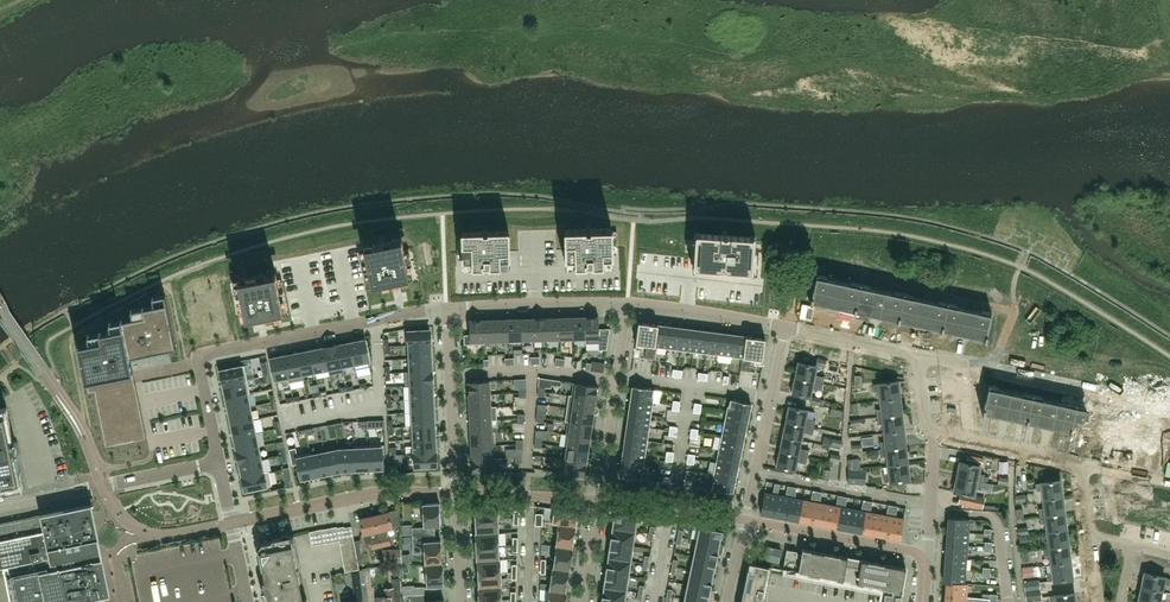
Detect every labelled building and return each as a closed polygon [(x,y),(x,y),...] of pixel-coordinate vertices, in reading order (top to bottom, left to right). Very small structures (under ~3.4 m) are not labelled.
[(612,228),(565,229),(566,258),(575,258),(575,264),(603,264),(603,257),(613,257),(612,228)] [(509,231),(462,232),(463,261),(472,261),(472,267),(501,266),(500,260),(510,260),(509,231)] [(696,235),(694,266),(694,267),(695,268),(751,271),(752,271),(752,270),(753,270),(753,269),(755,238),(754,237),(753,237),(697,233),(696,233),(696,234),(696,235)] [(402,239),(364,246),(371,284),(409,277),(402,239)] [(828,248),(815,306),(844,313),(846,308),(854,309),(853,310),(856,310),(893,307),(891,281),(881,282),(886,261),(828,248)] [(572,288),(600,288),(600,271),(572,271),(572,288)] [(276,273),(238,280),(246,318),(283,311),(276,273)] [(964,280),(955,398),(989,405),(990,398),(975,397),(982,310),(1025,331),(1025,335),(1035,406),(1021,405),(1021,401),(1006,400),(1005,409),(1057,420),(1043,317),(964,280)] [(79,344),(78,344),(85,381),(133,372),(130,356),(169,348),(176,347),(165,295),(164,295),(164,296),(153,298),(154,305),(142,308),(131,310),(133,317),(121,320),(110,323),(111,330),(99,332),(99,333),(88,335),(90,342),(79,344)] [(560,339),(573,339),(573,317),(560,318),(560,339)] [(586,317),(573,317),(573,339),(585,338),(586,344),(586,317)] [(599,350),(607,350),(610,329),(599,329),(599,317),(586,317),(586,344),(599,344),(599,350)] [(534,319),(535,340),(547,339),(547,318),(534,319)] [(560,339),(560,318),(547,318),(547,339),(560,339)] [(496,341),(509,340),(508,319),(495,320),(496,341)] [(521,319),(508,319),(509,340),(522,340),(521,319)] [(535,340),(534,319),(521,319),(522,340),(535,340)] [(470,344),(483,344),(482,320),(469,320),(470,334),(464,335),(464,345),(470,344)] [(495,320),(482,320),(483,344),(484,344),(484,341),(496,341),(495,320)] [(655,360),(657,346),(655,346),(658,325),(639,323),(636,344),(647,345),(645,358),(655,360)] [(658,325),(655,346),(657,346),(668,348),(670,327),(658,325)] [(680,349),(683,328),(670,327),(668,348),(680,349)] [(680,349),(693,351),(696,330),(683,328),(680,349)] [(430,330),(405,331),(406,345),(431,344),(430,330)] [(696,330),(693,351),(706,353),(709,332),(696,330)] [(719,354),(721,333),(709,332),(706,353),(719,354)] [(719,354),(731,356),(734,335),(721,333),(719,354)] [(744,358),(747,336),(734,335),(731,356),(742,357),(744,358)] [(763,360),(766,339),(747,336),(744,358),(742,357),(741,371),(750,372),(752,359),(763,360)] [(365,340),(351,342),(356,369),(370,367),(365,340)] [(351,342),(338,345),(343,372),(344,372),(343,366),(355,364),(356,369),(351,342)] [(431,357),(431,344),(406,345),(406,346),(409,346),(410,358),(431,357)] [(338,345),(325,348),(330,375),(343,372),(338,345)] [(325,348),(311,350),(316,372),(328,369),(329,375),(330,375),(325,348)] [(311,350),(298,353),(303,380),(304,380),(303,374),(316,372),(311,350)] [(298,353),(285,356),(290,382),(303,380),(298,353)] [(285,356),(271,358),(276,382),(289,380),(289,383),(290,382),(285,356)] [(410,371),(405,372),(432,371),(431,357),(410,358),(410,371)] [(267,360),(261,362),(263,376),(270,375),(267,360)] [(798,373),(797,378),(823,384),(824,376),(814,374),(815,366),(798,363),(795,373),(798,373)] [(241,366),(220,370),(223,384),(247,379),(244,365),(241,366)] [(432,371),(405,372),(405,386),(433,384),(432,371)] [(133,372),(85,381),(88,394),(94,393),(106,447),(146,439),(135,384),(133,372)] [(270,375),(263,376),(265,383),(272,382),(270,375)] [(862,389),(862,376),(855,375),(854,388),(862,389)] [(821,391),(823,384),(797,378),(796,383),(793,383),(791,393),(809,396),(811,389),(821,391)] [(247,379),(223,384),(226,398),(250,393),(247,379)] [(469,395),(490,394),(490,381),(468,382),(469,395)] [(598,386),(577,383),(574,382),(572,395),(569,395),(596,399),(598,386)] [(874,392),(881,392),(882,400),(899,398),(897,382),(880,384),(873,385),(874,392)] [(433,384),(405,386),(411,386),(412,399),(433,398),(433,384)] [(633,386),(631,399),(652,402),(654,389),(633,386)] [(250,393),(226,398),(229,411),(249,407),(247,394),(250,393)] [(470,408),(497,407),(497,406),(491,406),(490,394),(469,395),(470,408)] [(567,408),(594,412),(596,399),(569,395),(567,408)] [(412,399),(412,413),(434,411),(433,398),(412,399)] [(877,417),(901,414),(899,398),(882,400),(883,408),(876,409),(877,417)] [(518,408),(530,407),(530,399),(518,399),(518,408)] [(630,412),(651,415),(652,402),(631,399),(630,412)] [(728,412),(749,416),(751,403),(730,399),(728,412)] [(538,404),(537,412),(546,413),(546,404),(538,404)] [(14,442),(7,407),(2,408),(0,408),(0,494),(24,489),(16,454),(18,454),(16,441),(14,442)] [(249,407),(229,411),(231,424),(252,420),(249,407)] [(497,407),(470,408),(470,421),(497,419),(497,407)] [(787,422),(814,428),(815,420),(804,418),(806,410),(788,407),(786,417),(788,417),(787,422)] [(567,408),(565,421),(568,422),(592,425),(594,412),(567,408)] [(842,417),(843,411),(831,409),(830,415),(842,417)] [(435,425),(434,411),(412,413),(413,425),(410,426),(435,425)] [(651,415),(630,412),(628,424),(649,427),(651,415)] [(725,424),(746,429),(749,416),(728,412),(725,424)] [(886,433),(903,431),(901,414),(877,417),(878,425),(885,425),(886,433)] [(492,420),(497,420),(497,419),(470,421),(471,434),(495,432),(492,432),(492,420)] [(252,420),(231,424),(234,437),(255,433),(252,420)] [(496,422),(496,430),(512,430),(512,422),(496,422)] [(592,425),(568,422),(566,434),(590,437),(592,425)] [(812,435),(814,428),(787,422),(786,427),(784,427),(782,436),(800,440),(801,433),(812,435)] [(628,424),(626,437),(647,440),(649,427),(628,424)] [(743,442),(746,429),(725,424),(722,437),(743,442)] [(435,425),(410,426),(411,440),(436,438),(435,425)] [(881,450),(905,447),(903,431),(886,433),(887,441),(880,442),(881,450)] [(471,434),(472,446),(496,445),(495,432),(471,434)] [(255,433),(234,437),(237,450),(257,446),(255,433)] [(590,437),(566,434),(569,435),(567,447),(588,450),(590,437)] [(798,447),(800,440),(782,436),(780,446),(782,447),(781,451),(807,457),(809,449),(798,447)] [(624,450),(645,453),(647,440),(626,437),(624,450)] [(741,454),(743,442),(722,437),(720,450),(741,454)] [(415,453),(436,452),(436,438),(411,440),(414,440),(415,453)] [(840,448),(842,441),(832,439),(830,446),(840,448)] [(382,444),(367,445),(369,469),(383,469),(382,449),(382,444)] [(862,451),(861,444),(852,445),(853,452),(862,451)] [(367,445),(354,446),(355,470),(369,469),(367,445)] [(496,446),(496,445),(472,446),(472,459),(496,458),(496,457),(493,458),(493,446),(496,446)] [(257,446),(237,450),(240,464),(260,460),(257,446)] [(354,449),(339,450),(342,471),(355,470),(354,446),(354,449)] [(588,450),(567,447),(565,460),(586,463),(588,450)] [(889,465),(907,463),(905,447),(881,450),(882,458),(888,457),(889,465)] [(297,448),(290,449),(293,464),(298,463),(302,479),(315,476),(310,452),(298,455),(297,448)] [(339,450),(324,453),(329,474),(342,471),(339,450)] [(643,466),(645,453),(624,450),(622,463),(643,466)] [(741,454),(720,450),(717,463),(738,467),(741,454)] [(807,457),(781,451),(780,456),(778,456),(775,466),(793,470),(795,462),(806,465),(807,457)] [(311,452),(310,452),(315,476),(329,474),(324,453),(312,456),(311,452)] [(436,452),(415,453),(415,467),(437,466),(436,452)] [(839,463),(841,455),(831,453),(829,461),(839,463)] [(472,459),(473,472),(473,473),(497,471),(496,458),(472,459)] [(855,458),(847,459),(848,469),(856,468),(855,458)] [(260,460),(240,464),(242,477),(266,472),(269,471),(263,472),(260,460)] [(586,463),(565,460),(564,473),(585,476),(586,463)] [(959,462),(957,472),(960,472),(959,477),(983,482),(987,483),(989,477),(983,475),(983,474),(979,473),(980,467),(959,462)] [(620,476),(641,479),(643,466),(622,463),(620,476)] [(714,475),(735,480),(738,467),(717,463),(714,475)] [(907,463),(889,465),(890,474),(884,475),(884,483),(891,482),(909,480),(907,463)] [(831,470),(823,469),(822,478),(829,480),(831,470)] [(865,484),(861,484),(862,471),(866,471),(866,470),(849,469),(848,483),(865,484)] [(266,472),(242,477),(245,491),(272,485),(269,471),(266,472)] [(712,488),(733,492),(735,480),(714,475),(712,488)] [(955,481),(953,491),(961,493),(959,504),(964,505),(963,507),(982,508),(984,500),(974,497),(974,495),(973,494),(975,488),(982,490),(983,482),(959,477),(958,482),(955,481)] [(1043,491),(1044,500),(1062,497),(1060,481),(1035,484),(1036,492),(1043,491)] [(761,514),(774,516),(778,495),(780,484),(775,483),(773,494),(765,493),(761,514)] [(786,518),(792,487),(788,486),(786,496),(778,495),(774,516),(786,518)] [(799,521),(803,500),(795,498),(797,488),(792,487),(786,518),(799,521)] [(803,500),(799,521),(812,523),(818,491),(813,490),(811,501),(803,500)] [(818,491),(812,523),(824,525),(828,504),(820,503),(822,492),(818,491)] [(837,528),(843,496),(838,495),(836,506),(828,504),(824,525),(837,528)] [(849,530),(853,509),(845,508),(847,497),(843,496),(837,528),(849,530)] [(1064,514),(1062,497),(1044,500),(1045,508),(1038,508),(1039,517),(1064,514)] [(861,511),(853,509),(849,530),(862,532),(868,501),(863,500),(861,511)] [(873,502),(868,501),(862,532),(875,535),(879,514),(871,512),(873,502)] [(441,526),(440,503),(422,504),(424,527),(441,526)] [(1,576),(5,576),(10,601),(104,601),(103,597),(111,595),(92,504),(83,506),(83,505),(32,516),(33,516),(0,523),(0,572),(1,576)] [(474,505),(475,519),(499,518),(498,504),(474,505)] [(879,514),(875,535),(887,537),(893,506),(889,505),(887,515),(879,514)] [(893,506),(887,537),(900,540),(904,519),(896,517),(898,506),(893,506)] [(577,527),(579,512),(554,508),(552,523),(559,524),(576,527),(577,527)] [(386,529),(392,527),(389,512),(374,516),(382,547),(391,544),(389,536),(388,536),(386,529)] [(614,512),(612,527),(636,531),(638,516),(614,512)] [(1047,524),(1048,532),(1066,530),(1064,514),(1039,517),(1040,525),(1047,524)] [(366,544),(372,543),(373,549),(382,547),(374,516),(360,519),(366,544)] [(969,533),(970,519),(949,517),(948,532),(969,533)] [(499,532),(499,518),(475,519),(476,532),(475,532),(475,533),(499,532)] [(555,546),(556,546),(573,549),(576,527),(559,524),(555,546)] [(699,525),(696,540),(720,545),(723,530),(699,525)] [(354,542),(352,527),(345,528),(344,527),(337,528),(337,527),(323,529),(316,530),(316,531),(309,532),(312,546),(340,541),(345,572),(352,571),(359,570),(356,549),(354,542)] [(610,542),(633,546),(636,531),(612,527),(610,542)] [(1068,546),(1066,530),(1048,532),(1049,540),(1042,541),(1044,549),(1068,546)] [(475,533),(476,546),(499,545),(499,532),(500,532),(499,532),(475,533)] [(969,533),(948,532),(947,544),(968,546),(969,533)] [(425,564),(443,563),(442,563),(441,540),(430,541),(430,534),(421,534),(412,535),(413,553),(424,553),(425,564)] [(294,535),(272,539),(272,541),(263,543),(260,541),(255,548),(258,550),(262,569),(263,569),(265,577),(266,577),(266,581),(263,582),(267,600),(270,599),(271,601),(308,601),(307,599),(305,599),(299,567),(300,567),(294,535)] [(696,540),(693,555),(717,560),(720,545),(696,540)] [(608,557),(631,561),(633,546),(610,542),(608,557)] [(947,544),(946,557),(967,558),(968,546),(947,544)] [(500,558),(499,545),(476,546),(476,560),(501,559),(501,558),(500,558)] [(570,570),(573,549),(556,546),(553,567),(570,570)] [(1051,556),(1052,564),(1070,562),(1068,546),(1044,549),(1045,557),(1051,556)] [(779,562),(781,550),(768,547),(765,558),(765,559),(779,562)] [(784,568),(798,571),(807,573),(807,574),(820,577),(820,575),(837,578),(836,580),(843,581),(843,580),(851,581),(851,582),(863,585),(864,583),(880,587),(880,588),(892,590),(892,594),(885,592),(883,601),(900,601),(905,573),(906,568),(803,549),(801,556),(798,555),(797,552),(797,551),(787,549),(784,568)] [(384,556),(386,565),(402,564),(401,555),(384,556)] [(714,574),(717,560),(693,555),(690,570),(714,574)] [(631,561),(608,557),(606,572),(629,576),(631,561)] [(945,569),(966,571),(967,558),(946,557),(945,569)] [(477,561),(478,574),(501,572),(501,559),(476,560),(476,561),(477,561)] [(1072,579),(1070,562),(1052,564),(1053,573),(1047,574),(1048,582),(1072,579)] [(443,563),(425,564),(425,565),(426,565),(427,587),(444,586),(443,563)] [(742,597),(741,601),(761,601),(769,567),(754,564),(749,563),(748,569),(745,586),(744,586),(742,597)] [(1022,568),(1023,577),(1033,576),(1031,566),(1022,568)] [(549,590),(550,590),(567,593),(567,592),(566,592),(569,571),(570,571),(570,570),(553,567),(552,567),(549,590)] [(945,569),(944,582),(968,584),(968,583),(965,583),(966,571),(945,569)] [(359,570),(352,571),(355,596),(350,597),(351,600),(343,601),(363,601),(359,570)] [(690,570),(687,584),(711,589),(714,574),(690,570)] [(502,586),(501,572),(478,574),(479,586),(478,587),(502,586)] [(606,572),(603,587),(626,590),(629,576),(606,572)] [(1141,582),(1144,583),(1143,588),(1161,592),(1162,584),(1169,585),(1169,582),(1169,578),(1162,577),(1143,573),(1141,582)] [(401,596),(400,579),(392,580),(393,588),(385,589),(385,597),(376,598),(377,601),(395,601),(394,597),(401,596)] [(1024,582),(1025,591),(1040,589),(1039,580),(1024,582)] [(967,597),(968,584),(944,582),(947,583),(946,596),(967,597)] [(684,599),(698,601),(708,601),(711,589),(687,584),(684,599)] [(478,587),(478,600),(502,599),(501,586),(502,586),(478,587)] [(603,587),(601,601),(625,601),(626,590),(603,587)] [(1161,592),(1143,588),(1142,592),(1139,592),(1137,601),(1142,601),(1166,601),(1166,600),(1159,598),(1161,592)] [(567,593),(550,590),(548,601),(566,601),(567,593)] [(1040,590),(1025,592),(1026,600),(1041,599),(1040,590)] [(1074,593),(1049,596),(1050,601),(1075,601),(1074,593)]
